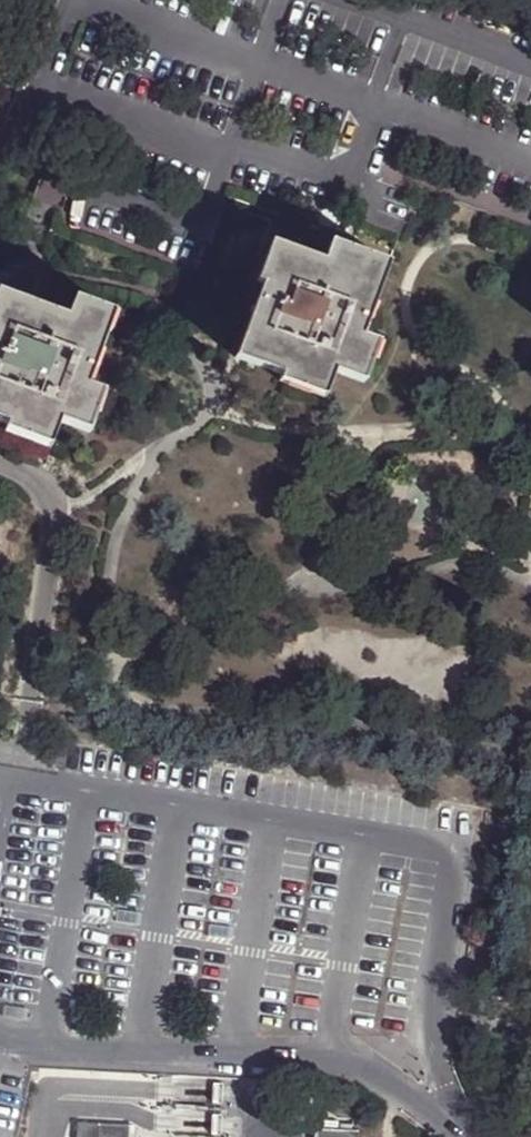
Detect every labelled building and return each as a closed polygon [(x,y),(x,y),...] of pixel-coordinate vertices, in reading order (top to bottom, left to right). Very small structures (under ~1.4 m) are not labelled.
[(236,359),(282,376),(280,382),(324,398),(334,373),(363,383),(378,344),(362,338),(389,264),(330,244),(324,263),(272,244),(257,282),(263,285),(236,359)] [(5,426),(3,434),(46,449),(59,423),(85,434),(100,395),(83,388),(111,315),(70,300),(63,320),(0,297),(0,424),(5,426)] [(127,1124),(76,1122),(75,1136),(126,1136),(127,1124)]
